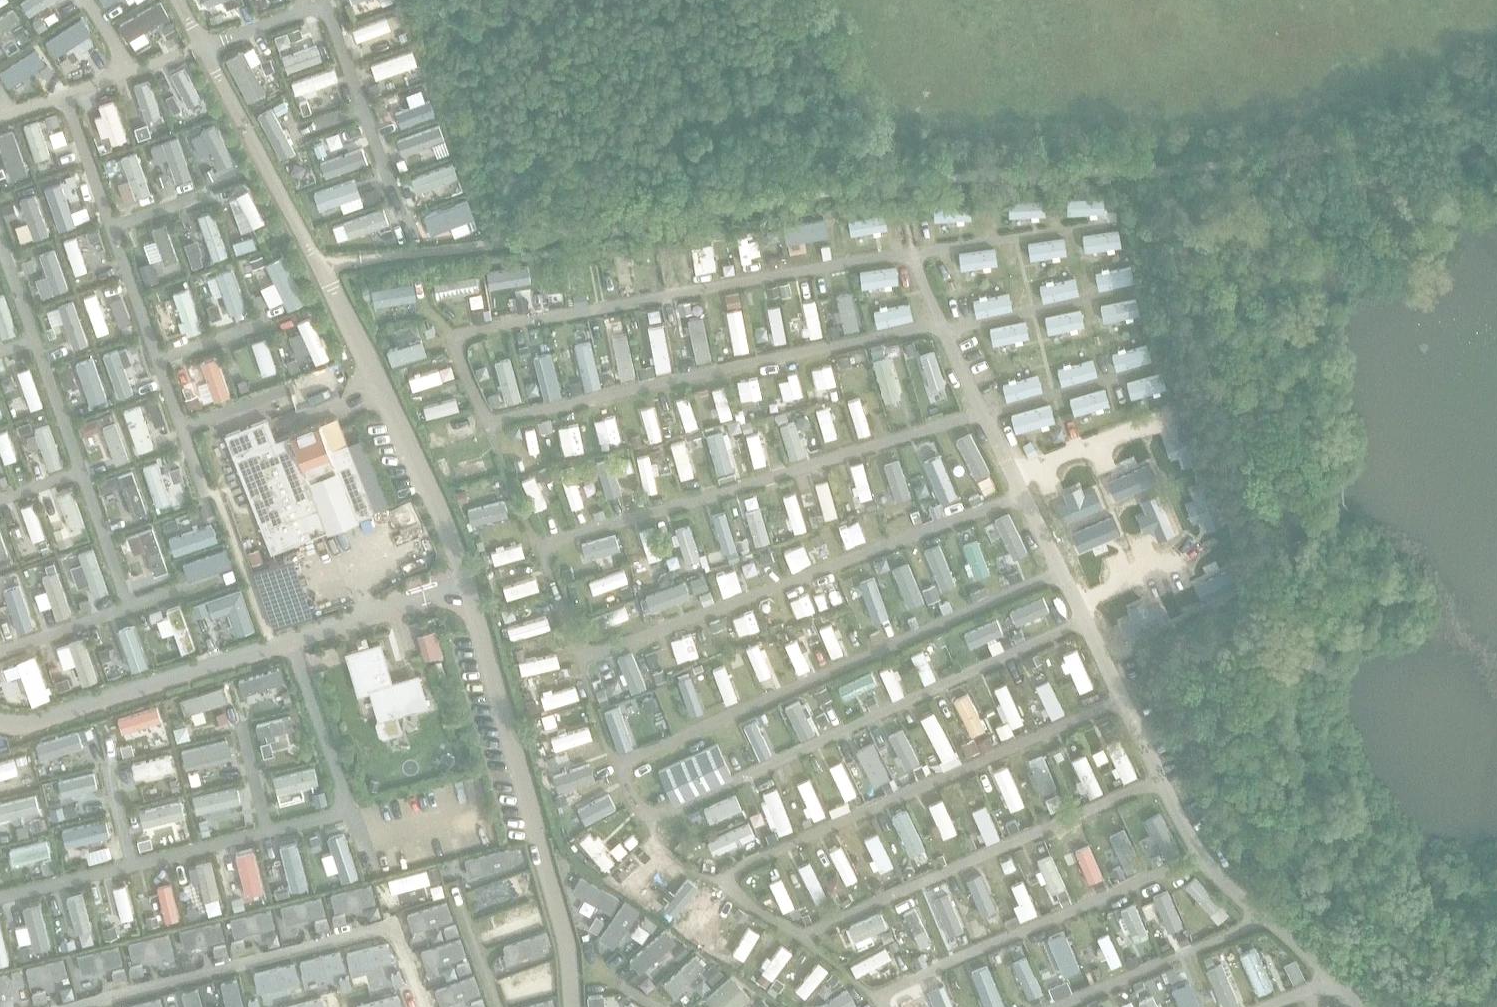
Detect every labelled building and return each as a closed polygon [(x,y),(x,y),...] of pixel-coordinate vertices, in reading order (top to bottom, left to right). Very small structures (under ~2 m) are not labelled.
[(1120,200),(1089,200),(1090,212),(1120,211),(1120,200)] [(1062,202),(1031,203),(1031,215),(1063,214),(1062,202)] [(953,209),(919,211),(920,223),(954,220),(953,209)] [(879,213),(844,219),(845,230),(881,225),(879,213)] [(801,226),(765,234),(769,252),(795,246),(794,242),(804,240),(801,226)] [(739,267),(751,266),(748,248),(753,247),(751,239),(747,240),(746,235),(735,236),(739,267)] [(693,246),(698,277),(710,275),(704,244),(693,246)] [(1110,245),(1079,249),(1080,261),(1111,257),(1110,245)] [(650,250),(656,281),(668,278),(664,262),(669,261),(667,252),(663,253),(662,247),(650,250)] [(1070,250),(1036,255),(1038,267),(1071,261),(1070,250)] [(613,254),(620,283),(631,280),(626,262),(630,262),(630,258),(626,259),(625,252),(613,254)] [(1019,258),(987,264),(989,276),(1022,270),(1019,258)] [(574,263),(580,294),(592,292),(588,274),(591,273),(590,267),(587,268),(586,261),(574,263)] [(1131,261),(1100,266),(1102,278),(1133,272),(1131,261)] [(534,307),(524,267),(510,270),(520,311),(534,307)] [(544,268),(531,271),(539,302),(552,298),(544,268)] [(969,268),(936,273),(938,285),(971,279),(969,268)] [(1085,269),(1052,275),(1054,286),(1087,280),(1085,269)] [(460,277),(449,279),(453,307),(464,305),(462,288),(466,287),(466,282),(461,283),(460,277)] [(892,279),(859,285),(861,297),(894,291),(892,279)] [(373,299),(403,294),(401,284),(371,289),(373,299)] [(844,330),(859,327),(850,291),(835,294),(839,308),(833,309),(836,321),(841,319),(844,330)] [(912,296),(881,303),(884,315),(914,308),(912,296)] [(810,336),(821,333),(814,298),(802,301),(807,325),(803,325),(804,330),(809,329),(810,336)] [(767,306),(774,342),(786,339),(779,304),(767,306)] [(726,310),(734,351),(748,348),(740,307),(726,310)] [(1145,307),(1116,314),(1119,326),(1148,318),(1145,307)] [(696,360),(710,357),(702,315),(687,318),(688,323),(684,324),(685,332),(690,331),(696,360)] [(1101,318),(1068,326),(1070,337),(1103,329),(1101,318)] [(656,371),(670,368),(662,322),(647,325),(656,371)] [(1051,330),(1018,338),(1021,349),(1053,341),(1051,330)] [(1122,334),(1130,364),(1142,360),(1133,331),(1122,334)] [(512,360),(505,333),(493,336),(496,349),(492,350),(495,363),(500,362),(500,363),(512,360)] [(612,336),(620,379),(634,376),(626,333),(612,336)] [(1091,342),(1100,371),(1111,368),(1102,338),(1091,342)] [(397,362),(427,353),(423,340),(406,346),(405,341),(397,343),(398,348),(393,350),(397,362)] [(575,344),(585,387),(600,384),(589,341),(575,344)] [(1002,342),(969,350),(972,362),(1004,353),(1002,342)] [(1055,351),(1063,381),(1074,378),(1066,348),(1055,351)] [(559,391),(549,354),(535,358),(545,394),(559,391)] [(899,396),(888,355),(873,359),(884,400),(899,396)] [(1018,361),(1026,391),(1038,388),(1029,358),(1018,361)] [(781,365),(788,400),(800,398),(793,363),(781,365)] [(412,389),(442,379),(438,367),(420,373),(419,370),(414,372),(415,375),(408,377),(412,389)] [(503,403),(491,374),(480,378),(492,408),(503,403)] [(915,384),(928,419),(940,415),(926,379),(915,384)] [(748,386),(753,414),(764,412),(759,384),(748,386)] [(712,388),(720,419),(732,415),(723,385),(712,388)] [(1163,385),(1134,395),(1138,406),(1167,396),(1163,385)] [(1105,388),(1073,397),(1076,408),(1108,400),(1105,388)] [(676,399),(686,428),(697,424),(687,395),(676,399)] [(847,400),(858,434),(869,431),(863,411),(867,409),(865,402),(861,403),(859,396),(847,400)] [(426,417),(458,408),(455,397),(423,406),(426,417)] [(1178,400),(1145,414),(1150,425),(1183,411),(1178,400)] [(1050,404),(1059,434),(1070,430),(1061,401),(1050,404)] [(640,408),(649,440),(661,436),(652,405),(640,408)] [(816,408),(824,438),(836,435),(830,416),(834,415),(833,411),(829,412),(827,405),(816,408)] [(601,415),(609,445),(620,442),(612,412),(601,415)] [(247,425),(225,434),(240,473),(271,551),(326,529),(327,531),(357,520),(356,517),(373,511),(358,473),(336,416),(275,440),(266,418),(247,425)] [(780,422),(791,458),(805,454),(799,435),(803,434),(801,426),(797,427),(794,417),(780,422)] [(563,423),(569,456),(581,453),(575,421),(563,423)] [(442,446),(472,437),(467,423),(438,433),(442,446)] [(521,427),(527,458),(539,455),(533,424),(521,427)] [(960,475),(985,464),(980,453),(969,427),(957,432),(961,440),(957,442),(964,460),(955,464),(960,475)] [(706,433),(716,466),(728,463),(722,445),(727,443),(723,430),(718,431),(718,429),(706,433)] [(746,435),(754,465),(765,462),(757,432),(746,435)] [(670,443),(680,477),(693,474),(683,439),(670,443)] [(921,445),(931,476),(942,473),(931,442),(921,445)] [(1161,455),(1165,466),(1200,455),(1196,444),(1161,455)] [(647,453),(633,458),(642,493),(656,489),(647,453)] [(906,488),(897,458),(886,461),(891,477),(887,479),(890,487),(894,486),(895,491),(906,488)] [(456,479),(488,471),(485,459),(453,468),(456,479)] [(599,464),(609,494),(620,491),(615,474),(619,472),(617,464),(612,465),(611,460),(599,464)] [(871,495),(862,461),(850,464),(855,485),(852,486),(854,493),(858,491),(860,498),(871,495)] [(1168,474),(1173,486),(1206,473),(1202,461),(1168,474)] [(559,470),(571,506),(583,503),(575,481),(579,479),(578,475),(574,477),(570,466),(559,470)] [(1127,475),(1141,508),(1152,503),(1138,470),(1127,475)] [(834,505),(826,473),(813,476),(818,493),(814,494),(817,504),(820,503),(822,508),(834,505)] [(522,480),(534,509),(546,504),(538,487),(542,485),(540,479),(536,481),(533,475),(522,480)] [(1123,555),(1093,477),(1048,494),(1078,572),(1123,555)] [(955,482),(964,506),(975,502),(966,478),(955,482)] [(806,527),(794,491),(782,495),(790,518),(786,519),(788,526),(792,525),(794,531),(806,527)] [(767,540),(757,501),(744,505),(745,511),(742,512),(745,521),(748,520),(755,543),(767,540)] [(473,510),(476,522),(508,513),(505,502),(473,510)] [(1184,517),(1188,528),(1221,517),(1217,505),(1184,517)] [(735,548),(724,511),(712,514),(723,552),(735,548)] [(699,557),(689,524),(675,529),(685,561),(699,557)] [(1191,536),(1195,547),(1229,536),(1225,524),(1191,536)] [(639,529),(648,560),(661,556),(651,525),(639,529)] [(581,543),(585,557),(618,548),(614,534),(581,543)] [(1156,540),(1170,573),(1180,569),(1167,536),(1156,540)] [(491,551),(494,563),(524,554),(520,542),(491,551)] [(714,572),(721,598),(732,595),(725,569),(714,572)] [(623,570),(585,582),(588,593),(609,586),(610,592),(619,589),(618,583),(626,581),(623,570)] [(1243,570),(1211,584),(1215,595),(1248,580),(1243,570)] [(503,586),(506,597),(538,588),(535,576),(503,586)] [(1176,585),(1144,599),(1149,610),(1181,596),(1176,585)] [(237,589),(205,601),(211,616),(226,611),(234,634),(251,628),(237,589)] [(888,597),(901,625),(912,620),(899,591),(888,597)] [(635,601),(601,613),(605,624),(639,612),(635,601)] [(853,611),(867,640),(878,634),(870,619),(874,617),(870,608),(866,610),(864,606),(853,611)] [(510,638),(550,626),(547,614),(501,628),(504,640),(510,638)] [(819,627),(831,656),(842,651),(835,636),(841,633),(838,626),(833,628),(830,623),(819,627)] [(417,633),(424,659),(443,654),(435,628),(417,633)] [(380,642),(368,646),(365,636),(358,638),(360,648),(346,652),(358,692),(370,689),(378,718),(375,722),(378,734),(384,737),(402,731),(397,713),(426,705),(418,675),(391,683),(380,642)] [(784,643),(798,672),(810,666),(796,638),(784,643)] [(746,647),(759,678),(770,673),(762,655),(766,653),(763,646),(759,647),(757,642),(746,647)] [(1063,653),(1079,690),(1092,685),(1075,648),(1063,653)] [(911,654),(924,683),(935,677),(922,649),(911,654)] [(518,662),(521,673),(558,664),(555,653),(536,657),(535,653),(525,656),(526,660),(518,662)] [(632,689),(620,659),(610,663),(616,680),(612,682),(615,689),(619,687),(622,694),(632,689)] [(713,668),(725,702),(736,698),(724,664),(713,668)] [(880,670),(892,698),(903,694),(896,678),(900,676),(896,668),(892,669),(890,665),(880,670)] [(689,714),(702,709),(690,674),(677,678),(689,714)] [(1035,685),(1051,717),(1064,711),(1048,678),(1035,685)] [(1011,725),(1021,721),(1005,682),(994,687),(1000,702),(995,704),(1002,720),(1008,717),(1011,725)] [(540,696),(544,707),(578,696),(574,685),(552,692),(551,688),(543,690),(544,694),(540,696)] [(645,699),(656,726),(667,721),(656,695),(645,699)] [(606,714),(618,745),(629,741),(617,710),(606,714)] [(920,717),(940,756),(953,750),(933,710),(920,717)] [(751,724),(765,751),(776,745),(762,719),(751,724)] [(551,737),(554,748),(591,737),(588,725),(566,732),(565,728),(557,730),(559,735),(551,737)] [(1106,744),(1123,780),(1136,774),(1119,737),(1106,744)] [(899,747),(915,777),(925,772),(910,741),(899,747)] [(657,770),(673,803),(732,775),(717,742),(657,770)] [(1071,759),(1089,796),(1102,789),(1085,753),(1071,759)] [(1028,760),(1042,792),(1055,786),(1042,755),(1028,760)] [(870,762),(884,793),(894,788),(880,757),(870,762)] [(829,766),(845,798),(856,792),(840,760),(829,766)] [(593,763),(560,776),(564,787),(598,774),(593,763)] [(993,771),(1010,808),(1023,802),(1006,765),(993,771)] [(824,813),(808,777),(797,782),(807,804),(803,806),(807,815),(811,813),(813,818),(824,813)] [(778,832),(791,827),(776,786),(762,791),(771,814),(766,815),(770,825),(775,824),(778,832)] [(703,807),(709,821),(741,807),(735,793),(703,807)] [(942,836),(955,830),(941,798),(928,803),(936,822),(931,825),(934,834),(940,831),(942,836)] [(571,816),(577,826),(608,810),(603,799),(580,811),(578,806),(573,809),(575,814),(571,816)] [(971,809),(984,837),(986,842),(999,836),(984,803),(971,809)] [(1149,820),(1167,856),(1178,851),(1159,814),(1149,820)] [(898,823),(912,850),(923,845),(909,817),(898,823)] [(706,840),(712,854),(754,835),(748,821),(706,840)] [(1067,830),(1082,860),(1092,855),(1077,825),(1067,830)] [(1112,833),(1129,871),(1140,866),(1123,828),(1112,833)] [(597,836),(594,839),(588,832),(579,840),(604,869),(613,861),(599,845),(602,842),(597,836)] [(880,870),(892,864),(877,832),(864,837),(873,857),(868,860),(872,869),(878,866),(880,870)] [(829,850),(845,882),(856,877),(840,845),(829,850)] [(508,849),(465,860),(468,874),(511,863),(508,849)] [(633,874),(637,877),(631,883),(640,891),(665,863),(656,855),(643,870),(639,867),(633,874)] [(798,866),(815,902),(826,896),(809,860),(798,866)] [(511,876),(472,890),(476,903),(533,882),(527,868),(511,874),(511,876)] [(966,874),(983,910),(995,904),(978,869),(966,874)] [(601,904),(602,903),(604,900),(607,901),(612,891),(580,873),(574,883),(597,896),(595,900),(600,903),(601,904)] [(769,882),(782,910),(793,905),(780,877),(769,882)] [(1035,882),(1045,911),(1056,907),(1054,901),(1057,900),(1055,894),(1052,895),(1046,878),(1035,882)] [(1035,912),(1022,879),(1011,884),(1018,901),(1015,902),(1021,917),(1024,916),(1025,916),(1035,912)] [(369,884),(328,894),(333,912),(373,902),(369,884)] [(661,909),(670,917),(692,892),(684,884),(671,898),(667,895),(661,901),(665,905),(661,909)] [(1164,911),(1153,885),(1142,890),(1143,892),(1138,894),(1140,899),(1146,897),(1153,915),(1164,911)] [(1234,917),(1208,894),(1200,904),(1204,908),(1201,911),(1206,915),(1209,912),(1226,926),(1234,917)] [(319,897),(277,906),(282,923),(323,914),(319,897)] [(531,901),(489,916),(493,929),(541,913),(536,898),(531,899),(531,901)] [(444,902),(404,914),(410,932),(450,919),(444,902)] [(612,908),(602,903),(601,904),(600,903),(593,917),(604,923),(612,908)] [(699,929),(709,936),(726,910),(716,903),(699,929)] [(376,906),(364,908),(367,919),(380,917),(376,906)] [(269,909),(227,918),(232,937),(272,927),(269,909)] [(619,911),(601,935),(610,942),(629,917),(619,911)] [(343,914),(329,917),(331,925),(345,922),(343,914)] [(324,918),(310,921),(313,930),(326,927),(324,918)] [(217,921),(177,931),(181,948),(221,939),(217,921)] [(940,924),(903,942),(908,952),(917,948),(919,953),(924,951),(922,946),(945,935),(940,924)] [(454,925),(441,928),(443,937),(456,933),(454,925)] [(732,952),(742,958),(759,932),(749,925),(740,940),(735,937),(731,944),(735,947),(732,952)] [(665,926),(654,935),(663,946),(674,937),(665,926)] [(539,932),(500,945),(504,956),(549,941),(545,929),(539,931),(539,932)] [(1061,944),(1065,955),(1095,942),(1091,932),(1081,936),(1079,931),(1072,934),(1074,939),(1061,944)] [(167,933),(126,942),(130,963),(170,951),(167,933)] [(275,933),(264,936),(266,946),(277,944),(275,933)] [(1118,940),(1130,968),(1140,963),(1135,949),(1139,948),(1135,938),(1131,940),(1129,936),(1118,940)] [(374,942),(385,976),(397,972),(385,938),(374,942)] [(458,938),(418,951),(423,967),(464,954),(458,938)] [(653,938),(622,964),(630,972),(660,946),(653,938)] [(241,939),(228,942),(230,951),(244,948),(241,939)] [(762,971),(771,978),(791,951),(781,943),(769,959),(766,957),(762,963),(765,966),(762,971)] [(223,944),(210,947),(212,956),(225,952),(223,944)] [(885,946),(850,964),(856,975),(890,956),(885,946)] [(116,947),(75,955),(79,973),(120,963),(116,947)] [(695,952),(664,981),(673,991),(705,962),(695,952)] [(319,991),(310,956),(297,960),(306,994),(319,991)] [(61,959),(23,968),(27,986),(64,976),(61,959)] [(466,961),(453,966),(457,975),(469,970),(466,961)] [(818,961),(795,988),(804,996),(827,968),(818,961)] [(548,962),(509,977),(513,988),(546,976),(545,975),(552,973),(548,962)] [(140,964),(127,967),(129,976),(141,973),(140,964)] [(261,968),(266,991),(270,1005),(282,1001),(273,965),(261,968)] [(123,968),(109,971),(112,980),(124,977),(123,968)] [(1044,974),(1054,998),(1065,994),(1060,982),(1065,980),(1061,972),(1057,974),(1055,969),(1044,974)] [(1,973),(0,974),(0,1006),(9,1006),(1,973)] [(236,976),(225,979),(233,1006),(245,1006),(236,976)] [(472,976),(432,990),(439,1006),(478,992),(472,976)] [(948,989),(952,1002),(988,989),(983,976),(962,984),(961,981),(952,984),(953,987),(948,989)] [(1014,1006),(1027,1006),(1017,983),(1006,988),(1014,1006)] [(699,1006),(717,1006),(733,993),(725,984),(699,1006)] [(197,988),(185,991),(189,1006),(202,1006),(197,988)] [(43,990),(28,994),(31,1003),(45,1000),(43,990)] [(554,991),(544,995),(544,997),(520,1006),(554,1006),(557,1006),(555,993),(554,991)] [(968,1006),(998,1006),(994,997),(968,1006)] [(124,1006),(160,1006),(158,998),(124,1006)] [(468,1003),(469,1006),(484,1006),(481,998),(468,1003)]
